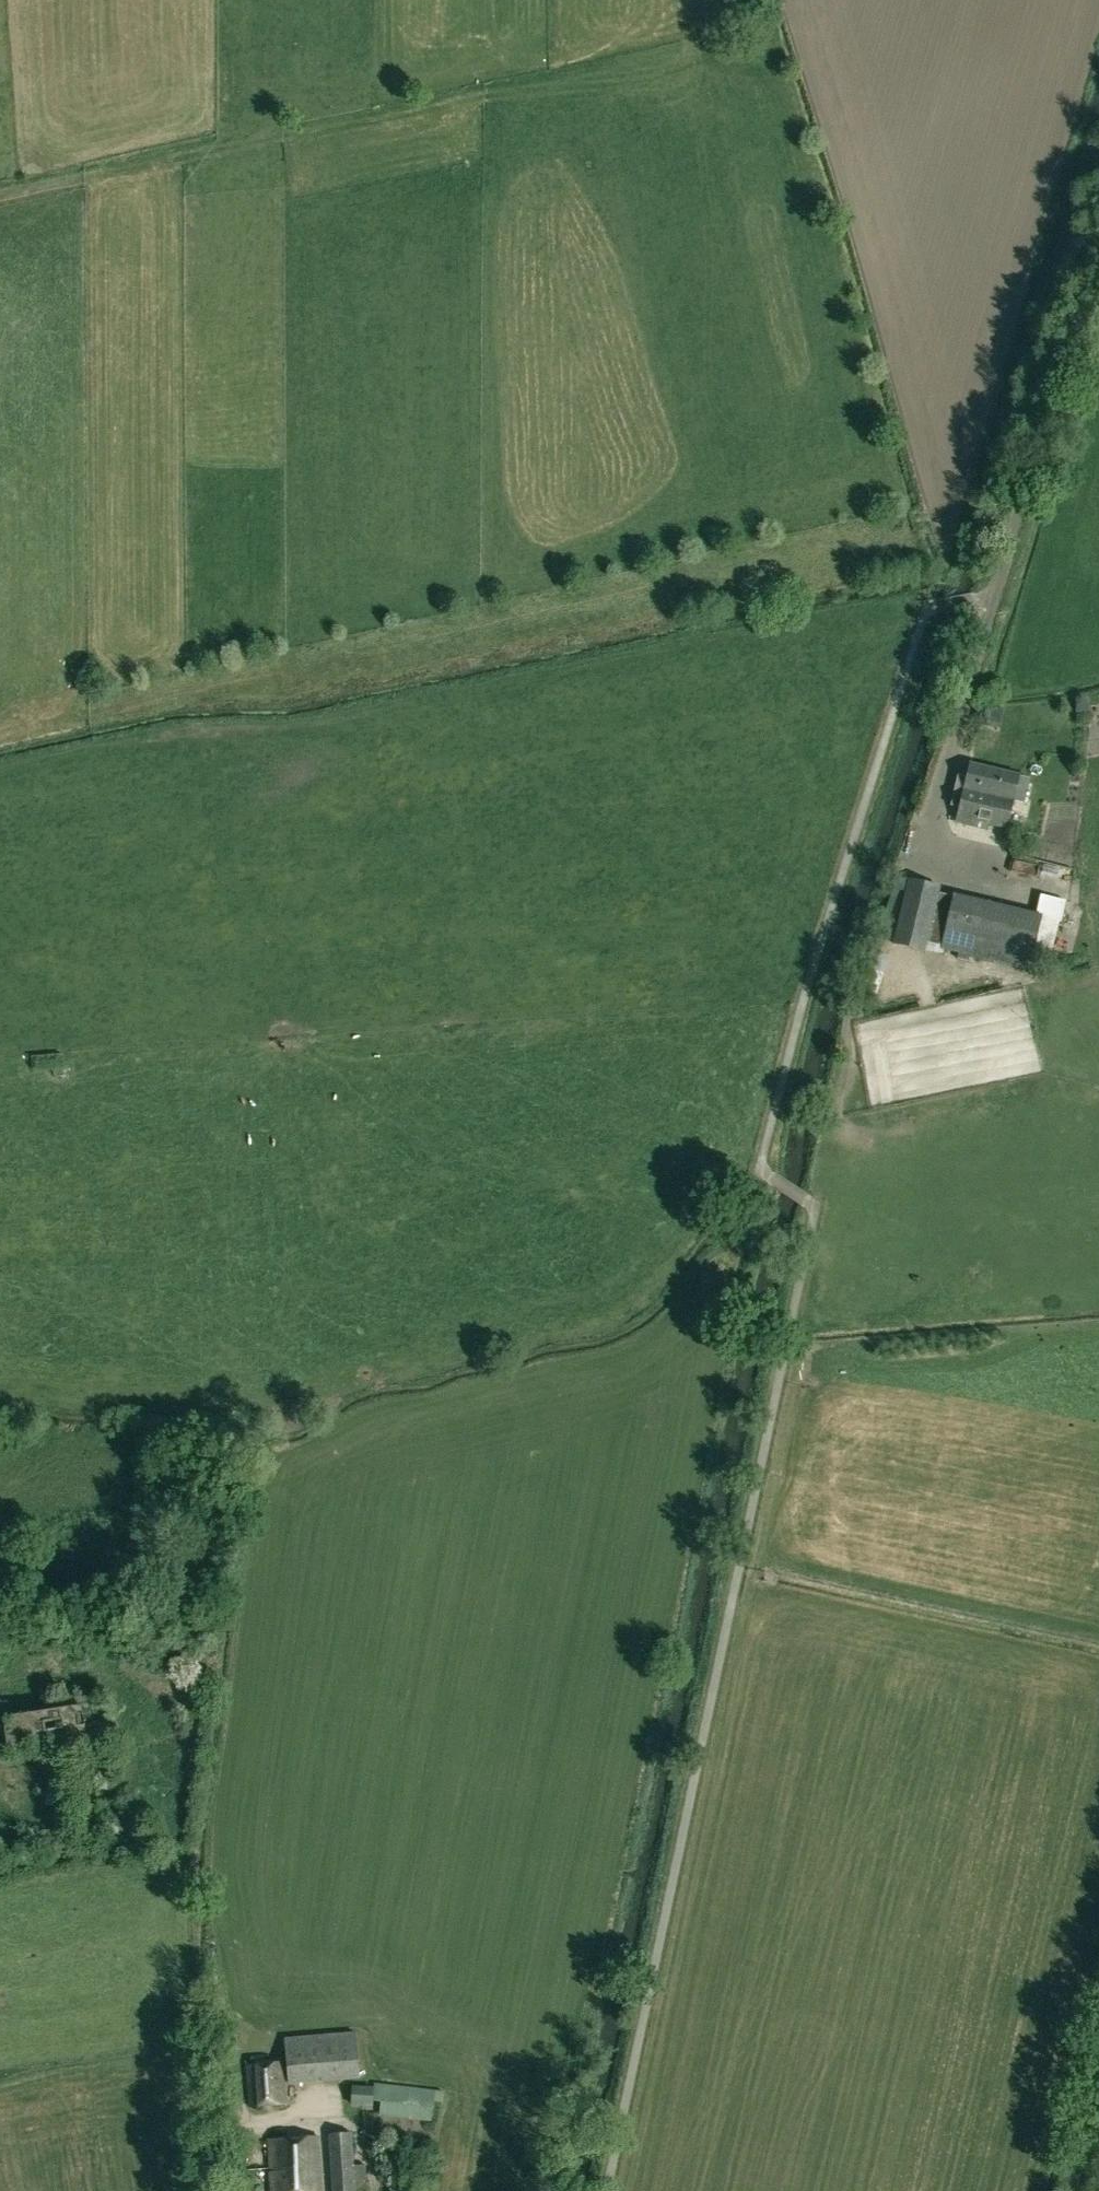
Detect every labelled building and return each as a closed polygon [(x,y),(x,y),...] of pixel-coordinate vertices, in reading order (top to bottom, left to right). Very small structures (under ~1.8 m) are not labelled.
[(1001,724),(1003,707),(987,705),(985,722),(1001,724)] [(966,782),(961,781),(955,807),(959,808),(957,817),(958,817),(957,823),(987,830),(988,824),(1006,828),(1004,837),(1010,838),(1012,827),(1006,825),(1018,775),(970,764),(966,782)] [(1041,898),(1036,916),(954,897),(954,898),(937,894),(939,886),(914,880),(896,954),(919,960),(926,932),(946,936),(943,949),(1028,969),(1040,917),(1058,921),(1062,903),(1041,898)] [(82,1706),(3,1719),(8,1749),(63,1740),(65,1756),(90,1752),(86,1729),(92,1728),(89,1712),(83,1713),(82,1706)] [(355,2032),(285,2038),(289,2081),(359,2075),(355,2032)] [(283,2062),(246,2065),(249,2106),(286,2103),(283,2062)] [(370,2101),(383,2102),(381,2114),(430,2120),(433,2090),(372,2083),(370,2101)] [(353,2166),(351,2134),(330,2135),(333,2190),(354,2190),(354,2181),(365,2180),(364,2166),(353,2166)] [(318,2136),(270,2139),(273,2190),(321,2190),(318,2136)]
